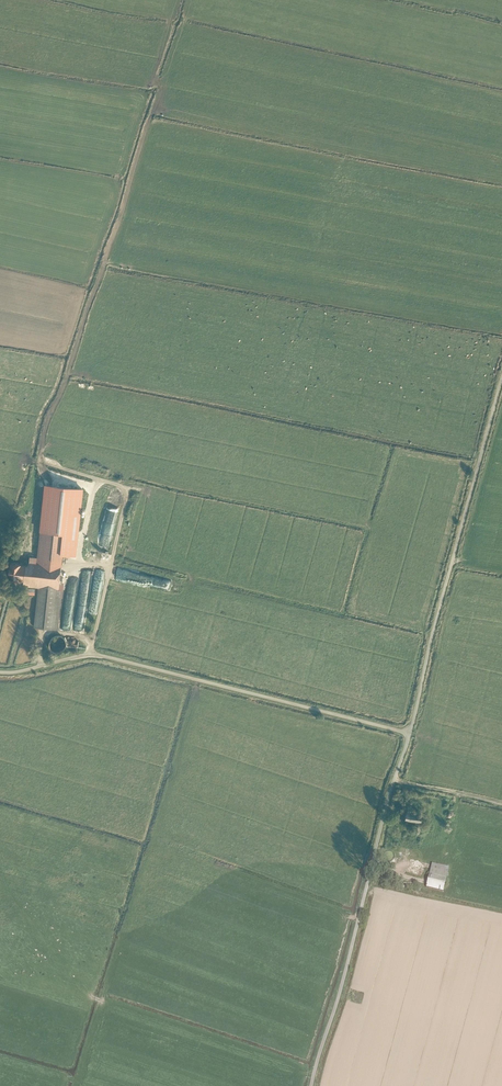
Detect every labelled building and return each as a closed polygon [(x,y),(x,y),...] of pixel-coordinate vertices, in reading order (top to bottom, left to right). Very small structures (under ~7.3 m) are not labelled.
[(65,533),(40,530),(37,556),(29,555),(28,563),(25,563),(24,579),(23,584),(37,586),(32,625),(58,628),(61,597),(62,597),(64,582),(59,582),(61,566),(65,533)] [(125,557),(147,563),(149,557),(126,551),(125,557)] [(24,579),(25,563),(9,561),(7,577),(24,579)] [(89,602),(92,569),(83,568),(80,601),(89,602)] [(65,646),(66,643),(65,640),(64,637),(61,636),(59,635),(56,635),(53,636),(51,638),(49,640),(49,643),(49,646),(51,649),(53,650),(56,651),(59,651),(62,650),(64,648),(65,646)] [(406,811),(405,818),(420,821),(422,813),(406,811)] [(397,835),(394,854),(403,855),(404,849),(399,848),(401,836),(397,835)] [(443,892),(448,867),(431,864),(426,888),(443,892)]
